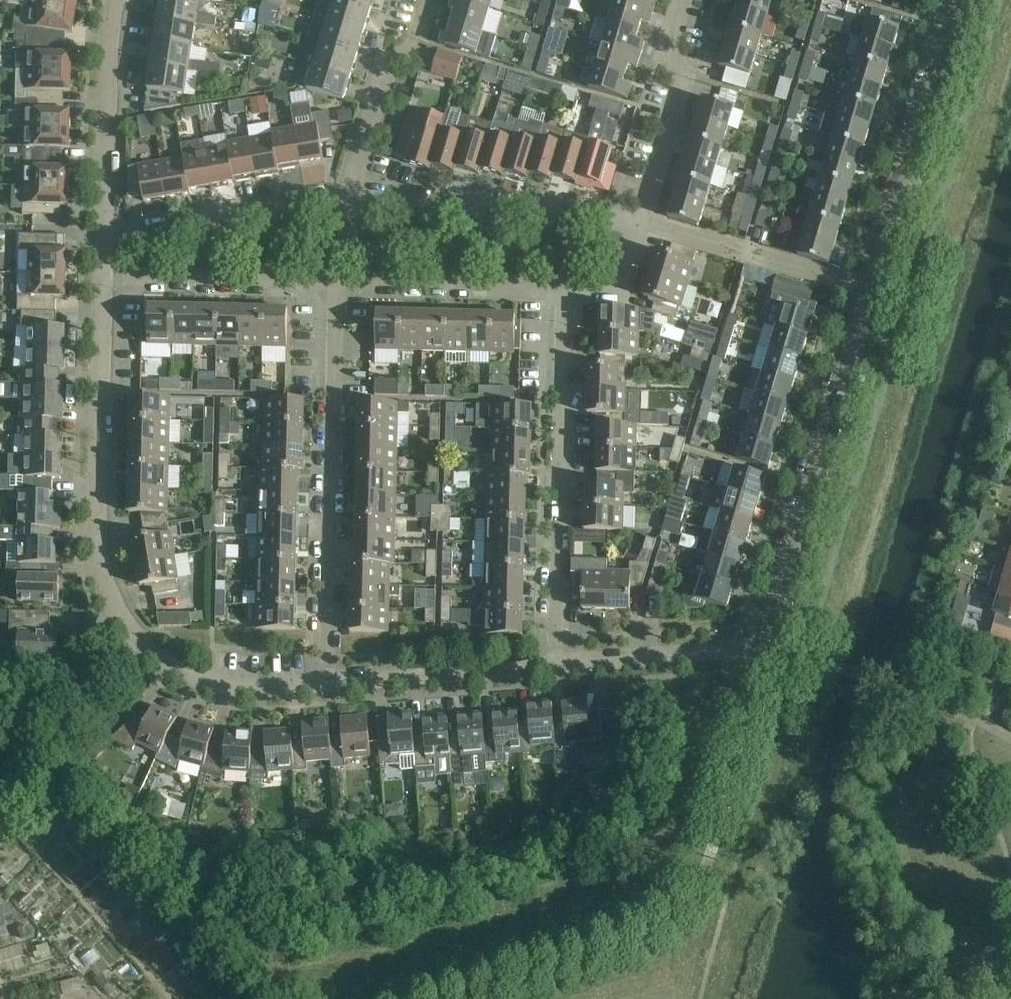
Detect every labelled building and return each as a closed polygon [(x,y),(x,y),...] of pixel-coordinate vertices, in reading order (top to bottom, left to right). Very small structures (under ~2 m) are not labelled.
[(77,0),(22,0),(21,7),(30,8),(75,15),(77,0)] [(195,25),(215,27),(217,17),(197,14),(199,1),(191,0),(146,0),(146,2),(160,4),(157,19),(195,25)] [(364,32),(371,9),(340,0),(334,0),(327,21),(364,32)] [(371,9),(373,0),(340,0),(371,9)] [(455,0),(452,0),(450,9),(455,11),(452,23),(483,32),(496,36),(483,32),(489,10),(455,0)] [(492,0),(455,0),(489,10),(492,0)] [(541,1),(541,2),(533,0),(532,0),(529,11),(547,16),(551,4),(541,1)] [(565,9),(568,0),(557,0),(555,6),(565,9)] [(653,11),(614,0),(608,22),(638,31),(641,22),(649,25),(653,11)] [(614,0),(653,11),(657,0),(614,0)] [(768,16),(772,0),(738,0),(736,7),(768,16)] [(892,7),(904,11),(907,0),(895,0),(892,7)] [(259,22),(276,27),(283,6),(266,1),(259,22)] [(562,21),(565,9),(555,6),(552,18),(562,21)] [(730,26),(762,36),(768,16),(736,7),(730,26)] [(75,15),(30,8),(27,27),(27,43),(40,43),(40,41),(63,44),(64,44),(66,32),(73,33),(75,15)] [(862,39),(893,48),(899,28),(902,17),(877,9),(873,21),(868,19),(867,19),(866,18),(865,18),(864,18),(862,18),(861,18),(860,18),(859,18),(858,18),(857,18),(856,19),(855,19),(854,20),(853,20),(853,21),(852,22),(851,23),(851,24),(847,35),(862,39)] [(799,26),(808,28),(812,15),(803,12),(799,26)] [(819,12),(815,25),(824,28),(828,14),(819,12)] [(640,55),(644,42),(636,39),(638,31),(608,22),(596,18),(590,40),(602,44),(640,55)] [(154,42),(192,48),(195,25),(157,19),(154,42)] [(364,32),(327,21),(321,44),(357,54),(364,32)] [(490,58),(496,36),(483,32),(452,23),(448,35),(442,33),(439,44),(490,58)] [(244,32),(245,32),(255,34),(256,25),(245,24),(244,32)] [(824,28),(815,25),(810,39),(820,42),(824,28)] [(756,55),(762,36),(730,26),(725,46),(756,55)] [(804,42),(808,28),(799,26),(795,39),(804,42)] [(552,53),(560,55),(566,34),(549,29),(543,50),(552,53)] [(255,34),(245,32),(243,46),(253,48),(255,34)] [(522,33),(519,43),(529,46),(532,36),(522,33)] [(529,46),(538,48),(541,37),(532,35),(532,36),(529,46)] [(257,36),(256,46),(264,47),(266,37),(257,36)] [(856,59),(887,68),(893,48),(862,39),(856,59)] [(192,48),(154,42),(150,65),(188,72),(220,76),(221,65),(190,60),(192,48)] [(39,53),(40,43),(27,43),(17,43),(16,71),(71,73),(72,54),(39,53)] [(350,77),(357,54),(321,44),(314,66),(350,77)] [(640,55),(602,44),(595,66),(625,74),(628,66),(636,69),(640,55)] [(538,48),(529,46),(522,68),(531,71),(538,48)] [(756,55),(725,46),(718,66),(738,72),(750,75),(756,55)] [(439,49),(435,62),(460,69),(463,57),(439,49)] [(545,75),(552,53),(543,50),(536,72),(545,75)] [(792,51),(788,65),(797,68),(801,54),(792,51)] [(803,64),(812,67),(816,54),(807,51),(803,64)] [(255,66),(264,69),(268,54),(260,52),(255,66)] [(850,78),(881,88),(887,68),(856,59),(850,78)] [(456,81),(460,69),(435,62),(431,74),(456,81)] [(303,63),(296,86),(344,100),(350,77),(314,66),(303,63)] [(808,81),(812,67),(803,64),(799,78),(808,81)] [(185,95),(188,72),(150,65),(147,89),(152,90),(149,110),(147,110),(145,110),(144,112),(150,111),(181,105),(182,95),(185,95)] [(793,81),(797,68),(788,65),(784,78),(793,81)] [(623,83),(625,74),(595,66),(588,88),(627,100),(631,85),(623,83)] [(509,70),(500,68),(497,80),(505,83),(509,70)] [(528,90),(532,77),(509,70),(505,83),(528,90)] [(71,91),(71,73),(16,71),(15,100),(38,100),(38,90),(71,91)] [(555,84),(532,77),(528,90),(551,97),(555,84)] [(875,107),(881,88),(850,78),(844,98),(875,107)] [(563,87),(555,84),(551,97),(559,99),(563,87)] [(289,103),(287,90),(273,91),(274,105),(289,103)] [(791,103),(800,106),(804,93),(795,90),(791,103)] [(589,108),(597,110),(601,98),(593,95),(589,108)] [(254,122),(269,120),(266,96),(250,99),(254,122)] [(586,146),(587,146),(577,177),(578,178),(576,184),(592,189),(595,178),(602,180),(599,189),(608,192),(616,167),(607,164),(612,148),(600,145),(609,114),(621,117),(625,105),(601,98),(597,110),(588,141),(586,146)] [(697,118),(728,127),(733,107),(703,98),(697,118)] [(870,127),(875,107),(844,98),(838,118),(870,127)] [(25,100),(25,129),(70,130),(70,111),(44,111),(44,101),(38,101),(38,100),(15,100),(25,100)] [(245,113),(243,100),(229,102),(231,116),(245,113)] [(291,106),(294,127),(300,163),(323,159),(320,141),(333,139),(329,111),(311,114),(309,103),(291,106)] [(796,120),(800,106),(791,103),(787,117),(796,120)] [(214,105),(198,107),(200,116),(200,120),(212,118),(215,112),(214,105)] [(200,116),(198,107),(183,110),(185,118),(200,116)] [(352,122),(350,110),(337,111),(339,124),(352,122)] [(447,110),(444,118),(441,128),(440,133),(431,165),(447,170),(449,165),(455,167),(465,136),(464,135),(466,131),(470,117),(447,110)] [(177,124),(175,111),(160,113),(161,126),(177,124)] [(404,123),(394,155),(407,159),(405,163),(430,170),(431,165),(440,133),(441,128),(444,118),(439,116),(439,115),(426,111),(425,112),(421,111),(416,126),(404,123)] [(155,135),(152,114),(137,117),(141,138),(155,135)] [(870,127),(838,118),(825,114),(819,133),(832,137),(864,146),(870,127)] [(465,136),(455,167),(472,172),(473,167),(480,169),(489,138),(490,133),(494,121),(493,124),(470,117),(466,131),(464,135),(465,136)] [(480,169),(496,174),(498,169),(504,171),(514,140),(513,140),(514,135),(517,126),(519,121),(508,118),(506,125),(494,121),(490,133),(489,138),(480,169)] [(697,118),(691,138),(722,147),(728,127),(697,118)] [(504,171),(521,176),(522,171),(529,174),(529,173),(528,173),(538,142),(537,142),(539,137),(543,125),(531,121),(528,130),(517,126),(514,135),(513,140),(514,140),(504,171)] [(529,173),(529,174),(545,178),(546,174),(553,175),(562,144),(563,139),(565,132),(543,125),(539,137),(537,142),(538,142),(528,173),(529,173)] [(766,138),(775,141),(779,128),(770,125),(766,138)] [(294,127),(271,131),(272,135),(278,171),(281,170),(296,168),(295,164),(300,163),(294,127)] [(70,130),(25,129),(24,157),(50,158),(50,148),(69,148),(70,130)] [(783,129),(779,143),(789,145),(793,132),(783,129)] [(256,179),(273,176),(272,172),(278,171),(272,135),(250,139),(256,175),(256,179)] [(827,157),(858,166),(864,146),(832,137),(827,157)] [(691,138),(685,157),(716,166),(722,147),(691,138)] [(775,141),(766,138),(762,152),(771,155),(775,141)] [(234,182),(250,180),(250,176),(256,175),(250,139),(227,143),(227,147),(228,147),(233,179),(234,178),(234,182)] [(577,178),(577,177),(587,146),(586,146),(563,139),(562,144),(553,175),(569,181),(571,176),(577,178)] [(211,186),(205,150),(204,140),(181,144),(183,154),(182,154),(183,158),(184,158),(189,190),(211,186)] [(789,145),(779,143),(775,156),(784,159),(789,145)] [(233,179),(228,147),(227,147),(205,150),(211,186),(212,190),(225,188),(224,184),(234,182),(234,178),(233,179)] [(852,186),(858,166),(827,157),(815,153),(809,173),(821,176),(852,186)] [(50,158),(24,157),(23,186),(69,187),(69,168),(57,168),(57,158),(50,158)] [(685,157),(679,177),(710,186),(716,166),(685,157)] [(161,162),(167,197),(190,194),(189,190),(184,158),(183,158),(161,162)] [(167,197),(161,162),(125,168),(125,198),(143,195),(144,201),(167,197)] [(758,164),(754,178),(763,180),(767,167),(758,164)] [(772,168),(768,182),(777,185),(781,171),(772,168)] [(815,196),(846,205),(852,186),(821,176),(815,196)] [(710,186),(679,177),(673,197),(704,206),(710,186)] [(759,194),(763,180),(754,178),(750,191),(759,194)] [(773,197),(777,185),(768,182),(764,195),(773,197)] [(68,205),(69,187),(23,186),(23,215),(35,215),(36,205),(68,205)] [(846,205),(815,196),(809,216),(840,225),(846,205)] [(704,206),(673,197),(667,216),(699,226),(704,206)] [(747,204),(743,217),(751,219),(755,206),(747,204)] [(756,221),(770,225),(773,215),(760,211),(756,221)] [(835,244),(840,225),(809,216),(803,235),(835,244)] [(747,233),(751,219),(743,217),(739,230),(747,233)] [(769,230),(770,225),(756,221),(755,226),(769,230)] [(29,251),(29,273),(66,274),(67,251),(57,250),(58,235),(38,235),(20,235),(19,251),(29,251)] [(829,264),(835,244),(803,235),(797,255),(829,264)] [(651,274),(687,285),(688,281),(694,262),(693,262),(696,250),(672,243),(669,254),(657,251),(651,274)] [(66,274),(29,273),(18,273),(17,295),(18,295),(18,311),(22,312),(55,312),(56,312),(56,297),(66,297),(66,274)] [(681,308),(687,285),(651,274),(644,296),(655,300),(652,311),(671,317),(676,319),(680,307),(681,308)] [(778,277),(774,292),(771,302),(764,324),(777,328),(807,337),(814,315),(817,304),(809,301),(814,287),(778,277)] [(171,345),(172,306),(149,306),(148,344),(171,345)] [(172,306),(171,345),(194,345),(195,307),(172,306)] [(217,346),(218,308),(195,307),(194,345),(217,346)] [(240,346),(241,308),(218,308),(217,346),(240,346)] [(263,347),(263,309),(241,308),(240,346),(263,347)] [(601,308),(600,331),(638,332),(639,308),(601,308)] [(263,309),(263,347),(286,347),(287,309),(263,309)] [(65,348),(65,326),(56,326),(57,312),(56,312),(55,312),(22,312),(21,327),(17,327),(16,347),(16,348),(65,348)] [(399,350),(400,312),(376,312),(375,350),(399,350)] [(423,313),(400,312),(399,350),(422,351),(423,313)] [(445,351),(446,313),(423,313),(422,351),(445,351)] [(444,363),(467,364),(468,352),(468,314),(446,313),(445,351),(444,363)] [(490,352),(491,314),(468,314),(468,352),(490,352)] [(491,314),(490,352),(514,353),(515,315),(491,314)] [(722,336),(732,338),(736,326),(726,323),(722,336)] [(801,359),(807,337),(777,328),(770,349),(801,359)] [(601,355),(626,356),(638,356),(638,332),(600,331),(600,355),(601,355)] [(728,351),(732,338),(722,336),(719,348),(728,351)] [(693,349),(703,352),(705,352),(708,343),(695,339),(693,349)] [(14,368),(20,368),(20,384),(55,384),(55,370),(64,370),(65,348),(16,348),(15,348),(14,368)] [(702,362),(705,352),(703,352),(693,349),(690,358),(702,362)] [(794,381),(801,359),(770,349),(764,372),(794,381)] [(626,356),(601,355),(600,366),(588,365),(588,389),(626,390),(626,366),(625,366),(626,356)] [(757,393),(788,402),(794,381),(764,372),(757,393)] [(698,375),(694,387),(703,389),(706,378),(698,375)] [(170,390),(170,380),(160,379),(160,390),(170,390)] [(716,381),(707,379),(701,399),(710,401),(716,381)] [(181,380),(170,380),(170,390),(181,391),(181,380)] [(198,380),(198,391),(216,391),(216,381),(198,380)] [(374,395),(398,396),(398,385),(399,380),(375,380),(374,395)] [(216,391),(234,392),(234,381),(216,381),(216,391)] [(261,393),(262,382),(251,382),(251,392),(261,393)] [(262,382),(261,393),(272,393),(272,382),(262,382)] [(21,399),(21,420),(54,420),(55,420),(63,420),(64,384),(55,384),(20,384),(0,383),(0,399),(21,399)] [(398,385),(398,396),(409,396),(409,386),(398,385)] [(433,397),(444,397),(444,386),(426,386),(426,397),(433,397)] [(454,387),(444,386),(444,397),(454,397),(454,387)] [(479,398),(489,398),(490,388),(479,387),(479,398)] [(490,388),(489,398),(514,399),(514,388),(490,388)] [(626,390),(588,389),(587,413),(599,413),(599,424),(624,425),(625,414),(626,390)] [(781,424),(788,402),(757,393),(751,415),(781,424)] [(131,420),(169,421),(170,397),(132,396),(131,420)] [(265,423),(303,424),(304,400),(266,399),(265,423)] [(359,425),(397,426),(398,413),(409,413),(409,403),(359,401),(359,425)] [(700,412),(709,415),(712,403),(703,401),(700,412)] [(493,429),(531,430),(531,406),(493,405),(493,429)] [(204,421),(214,422),(214,408),(204,408),(204,421)] [(220,422),(230,422),(230,410),(221,410),(220,422)] [(744,437),(775,446),(781,424),(751,415),(739,412),(735,424),(747,428),(744,437)] [(430,427),(440,427),(440,415),(430,414),(430,427)] [(445,427),(455,428),(456,415),(446,415),(445,427)] [(26,456),(62,456),(62,435),(54,434),(54,420),(21,420),(19,420),(19,435),(27,435),(26,456)] [(130,443),(169,443),(169,421),(131,420),(130,443)] [(213,435),(214,422),(204,421),(204,435),(213,435)] [(229,445),(230,422),(220,422),(220,445),(229,445)] [(265,423),(265,446),(302,446),(303,424),(265,423)] [(705,426),(697,423),(690,445),(699,448),(705,426)] [(597,448),(635,449),(636,425),(624,425),(599,424),(598,424),(597,448)] [(359,425),(358,448),(397,449),(397,426),(359,425)] [(440,427),(430,427),(429,440),(439,441),(440,427)] [(454,443),(455,428),(445,427),(444,442),(454,443)] [(530,452),(531,430),(493,429),(492,452),(530,452)] [(676,437),(673,449),(682,452),(686,439),(676,437)] [(775,446),(744,437),(737,459),(768,468),(775,446)] [(130,465),(149,466),(168,466),(169,443),(130,443),(130,465)] [(302,469),(302,446),(265,446),(264,467),(260,467),(260,468),(302,469)] [(396,472),(397,449),(358,448),(358,471),(396,472)] [(635,449),(597,448),(597,472),(598,472),(609,472),(623,472),(635,473),(635,449)] [(682,452),(673,449),(669,462),(678,464),(682,452)] [(530,452),(492,452),(492,473),(488,473),(488,474),(530,475),(530,452)] [(203,454),(203,467),(213,467),(213,454),(203,454)] [(219,467),(228,468),(229,455),(219,454),(219,467)] [(26,456),(26,477),(0,476),(0,491),(8,491),(17,492),(52,492),(52,478),(61,478),(62,456),(26,456)] [(428,472),(439,473),(439,459),(429,459),(428,472)] [(446,460),(445,473),(453,473),(454,460),(446,460)] [(681,475),(690,478),(693,466),(685,464),(681,475)] [(168,466),(149,466),(130,465),(129,488),(148,489),(168,489),(168,466)] [(212,480),(213,467),(203,467),(203,480),(212,480)] [(228,481),(228,468),(219,467),(219,480),(228,481)] [(734,467),(728,489),(759,498),(766,476),(734,467)] [(260,468),(259,491),(297,492),(298,470),(302,470),(302,469),(260,468)] [(358,471),(357,494),(364,494),(395,495),(396,472),(358,471)] [(438,486),(439,473),(428,472),(428,485),(438,486)] [(609,472),(598,472),(597,483),(585,482),(585,506),(623,507),(623,493),(634,493),(635,473),(623,472),(609,472)] [(445,473),(443,496),(457,497),(457,487),(453,487),(453,473),(445,473)] [(488,474),(487,497),(525,498),(526,476),(530,476),(530,475),(488,474)] [(686,490),(690,478),(681,475),(677,488),(686,490)] [(728,489),(716,486),(710,508),(753,520),(759,498),(728,489)] [(168,489),(148,489),(129,488),(129,512),(141,512),(143,526),(168,522),(166,513),(167,513),(168,489)] [(52,492),(17,492),(8,491),(7,499),(19,500),(19,528),(52,528),(60,528),(61,509),(50,509),(50,492),(52,492)] [(297,515),(297,492),(259,491),(259,514),(297,515)] [(395,495),(364,494),(357,494),(356,516),(395,517),(395,495)] [(525,498),(487,497),(487,520),(525,521),(525,498)] [(215,513),(224,513),(225,500),(215,500),(215,513)] [(431,518),(441,519),(441,506),(431,505),(431,518)] [(441,506),(441,519),(450,519),(450,506),(441,506)] [(623,507),(585,506),(584,530),(623,531),(622,530),(623,530),(623,507)] [(746,542),(753,520),(710,508),(704,529),(715,532),(716,533),(715,533),(746,542)] [(666,518),(679,522),(682,513),(669,509),(666,518)] [(224,513),(215,513),(215,514),(214,526),(224,527),(224,513)] [(258,537),(296,538),(297,515),(259,514),(258,537)] [(356,539),(394,540),(395,517),(356,516),(356,539)] [(440,532),(441,519),(431,518),(430,531),(440,532)] [(679,522),(666,518),(662,531),(680,536),(684,524),(679,522)] [(450,519),(441,519),(440,532),(449,532),(450,519)] [(486,543),(524,544),(525,521),(487,520),(486,543)] [(132,538),(136,562),(174,556),(170,532),(169,533),(168,522),(143,526),(144,537),(132,538)] [(52,528),(19,528),(0,527),(0,541),(8,541),(7,563),(41,564),(55,564),(56,541),(52,540),(52,528)] [(716,533),(715,532),(712,542),(703,539),(700,540),(697,551),(740,564),(746,542),(715,533),(716,533)] [(296,561),(296,538),(258,537),(258,560),(296,561)] [(656,540),(647,537),(643,550),(652,552),(656,540)] [(351,562),(394,563),(394,540),(356,539),(355,561),(351,561),(351,562)] [(524,566),(524,544),(486,543),(485,565),(524,566)] [(217,546),(216,559),(226,559),(226,546),(217,546)] [(426,564),(436,564),(436,551),(426,550),(426,564)] [(443,564),(452,564),(452,551),(443,551),(443,564)] [(655,563),(664,566),(667,554),(659,551),(655,563)] [(697,551),(691,573),(702,577),(733,586),(740,564),(697,551)] [(174,556),(136,562),(140,585),(152,584),(153,595),(179,591),(177,580),(178,579),(174,556)] [(226,572),(226,559),(216,559),(216,572),(226,572)] [(258,560),(257,582),(295,583),(296,561),(258,560)] [(394,563),(351,562),(351,585),(389,586),(390,564),(394,564),(394,563)] [(607,572),(606,609),(629,610),(630,587),(642,588),(649,563),(630,562),(629,572),(607,572)] [(40,576),(41,564),(7,563),(7,578),(13,585),(13,596),(19,596),(19,601),(59,602),(59,577),(40,576)] [(667,567),(664,566),(655,563),(646,593),(658,597),(667,567)] [(436,577),(436,564),(426,564),(426,577),(436,577)] [(452,578),(452,564),(443,564),(442,578),(452,578)] [(523,589),(524,566),(485,565),(485,579),(473,578),(473,588),(485,588),(523,589)] [(1006,571),(995,568),(988,588),(1000,592),(1010,595),(1010,572),(1006,571)] [(582,609),(606,609),(607,572),(603,572),(583,571),(583,572),(571,571),(570,597),(582,597),(582,609)] [(733,586),(702,577),(700,585),(683,586),(683,609),(703,609),(705,602),(726,608),(733,586)] [(243,592),(243,605),(256,605),(294,606),(295,583),(257,582),(247,582),(247,592),(243,592)] [(958,595),(966,597),(969,584),(961,582),(958,595)] [(389,586),(351,585),(350,608),(388,609),(389,597),(400,597),(400,586),(389,586)] [(484,611),(522,612),(523,589),(485,588),(484,611)] [(215,604),(225,605),(225,591),(216,591),(215,604)] [(435,591),(425,591),(425,609),(435,610),(435,591)] [(1000,592),(993,613),(996,614),(990,636),(1010,643),(1010,595),(1000,592)] [(442,597),(441,610),(451,610),(452,597),(442,597)] [(225,605),(215,604),(215,617),(225,618),(225,605)] [(294,606),(256,605),(256,629),(294,630),(294,606)] [(388,632),(388,609),(350,608),(350,631),(388,632)] [(435,623),(435,610),(425,609),(425,623),(435,623)] [(451,610),(441,610),(441,623),(451,623),(451,610)] [(10,624),(9,632),(20,632),(19,661),(57,662),(58,632),(50,632),(50,612),(46,612),(10,611),(0,611),(0,623),(10,624)] [(522,635),(522,612),(484,611),(484,634),(522,635)] [(192,614),(159,614),(159,627),(192,627),(192,614)] [(553,727),(555,744),(557,774),(578,772),(576,742),(590,741),(588,718),(586,698),(562,700),(565,726),(553,727)] [(518,730),(520,752),(520,754),(541,753),(540,745),(555,744),(553,727),(551,701),(528,703),(530,729),(518,730)] [(158,753),(168,734),(169,734),(177,717),(153,705),(145,722),(143,723),(132,718),(111,739),(129,748),(133,750),(137,743),(158,753)] [(484,739),(486,763),(507,762),(506,754),(520,752),(518,730),(517,710),(493,712),(495,738),(484,739)] [(612,711),(600,712),(601,728),(606,728),(606,730),(613,730),(612,711)] [(401,770),(416,769),(414,745),(411,712),(388,714),(390,740),(378,741),(380,766),(401,764),(401,770)] [(449,742),(451,775),(463,774),(487,772),(486,763),(484,739),(482,713),(458,715),(460,741),(449,742)] [(330,740),(331,760),(332,768),(346,767),(345,759),(371,757),(369,736),(367,716),(340,718),(342,737),(341,739),(330,740)] [(435,776),(451,775),(449,742),(447,716),(423,718),(425,744),(414,745),(416,769),(435,767),(435,776)] [(291,743),(293,770),(293,771),(307,770),(307,762),(331,760),(330,740),(329,719),(302,721),(304,740),(302,742),(292,743),(291,743)] [(168,734),(158,753),(155,760),(176,769),(180,761),(203,767),(209,746),(213,732),(214,728),(188,721),(183,739),(182,740),(168,734)] [(269,772),(293,770),(291,743),(292,743),(291,729),(264,731),(266,750),(264,752),(251,751),(249,772),(248,779),(268,781),(269,772)] [(225,771),(249,772),(251,751),(252,732),(226,730),(227,749),(225,749),(211,747),(213,732),(209,746),(203,767),(201,774),(222,779),(225,771)] [(96,743),(87,752),(93,758),(102,749),(96,743)] [(186,805),(164,799),(160,815),(176,820),(182,819),(186,805)] [(403,817),(403,805),(384,806),(385,819),(389,818),(403,817)] [(311,820),(298,821),(298,830),(312,829),(311,820)]
